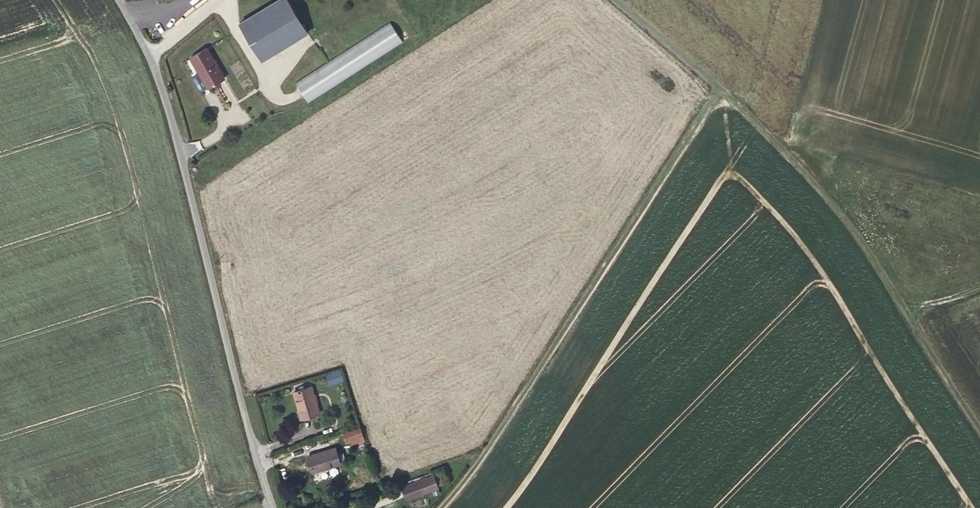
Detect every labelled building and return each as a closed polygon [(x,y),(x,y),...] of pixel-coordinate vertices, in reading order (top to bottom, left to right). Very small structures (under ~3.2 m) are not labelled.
[(236,19),(259,55),(303,25),(286,0),(264,0),(236,19)] [(390,19),(296,80),(309,100),(403,38),(390,19)] [(222,74),(203,45),(189,55),(207,83),(222,74)] [(326,373),(329,385),(345,381),(342,369),(326,373)] [(319,407),(312,380),(295,384),(303,411),(319,407)] [(363,428),(345,431),(347,446),(365,443),(363,428)] [(340,459),(335,442),(308,450),(312,466),(340,459)] [(400,481),(403,493),(433,482),(430,471),(400,481)] [(433,482),(403,493),(404,494),(434,484),(433,482)]
